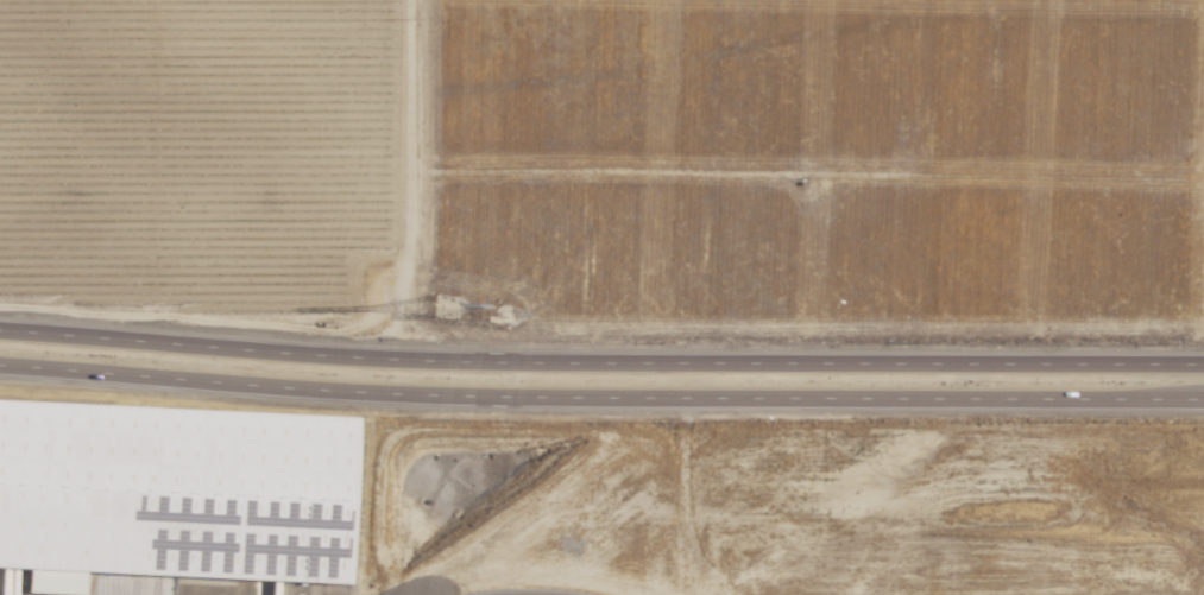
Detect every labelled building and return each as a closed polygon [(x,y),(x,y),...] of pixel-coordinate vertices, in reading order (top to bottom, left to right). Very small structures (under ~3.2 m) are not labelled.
[(0,400),(0,567),(25,568),(24,592),(81,594),(82,573),(347,584),(354,415),(0,400)]
